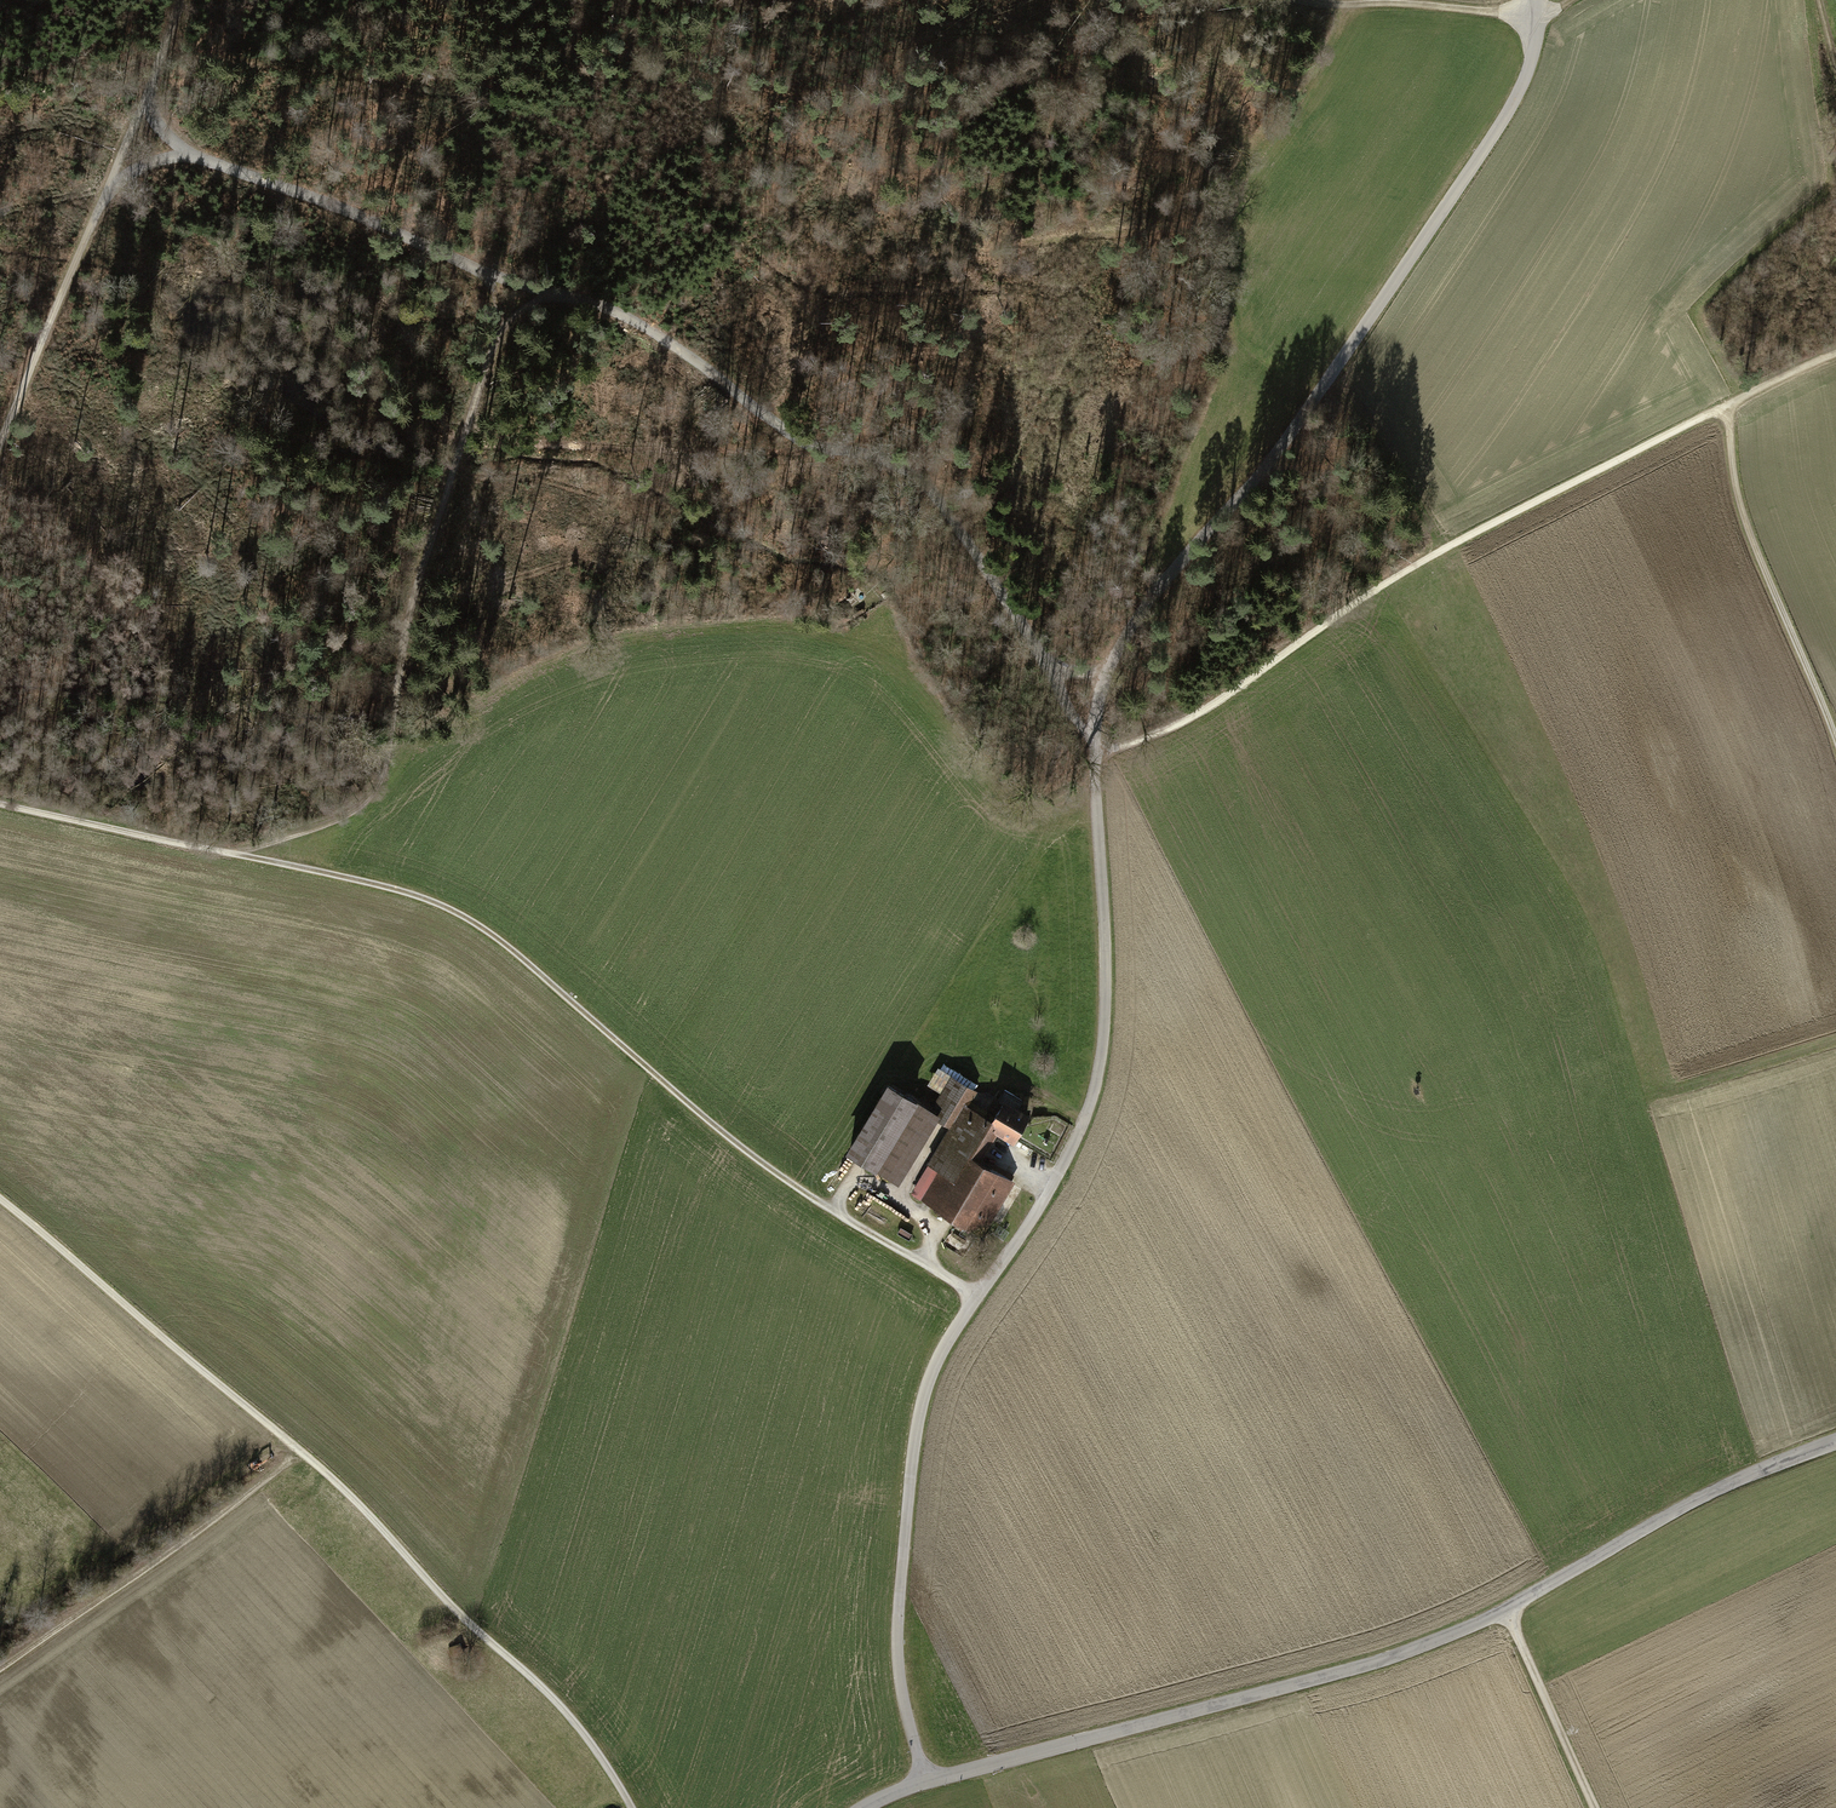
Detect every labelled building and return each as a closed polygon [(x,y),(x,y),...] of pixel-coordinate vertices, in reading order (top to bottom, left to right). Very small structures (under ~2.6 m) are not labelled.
[(661,350),(647,362),(660,376),(673,364),(661,350)] [(928,1084),(932,1077),(923,1072),(919,1079),(928,1084)] [(901,1186),(939,1121),(949,1127),(910,1192),(982,1235),(1014,1182),(982,1162),(998,1135),(1017,1146),(1035,1116),(1021,1107),(1024,1102),(1003,1090),(993,1107),(999,1111),(992,1122),(968,1107),(976,1092),(949,1076),(929,1110),(889,1086),(848,1154),(901,1186)] [(462,1641),(451,1647),(456,1656),(467,1651),(462,1641)]
